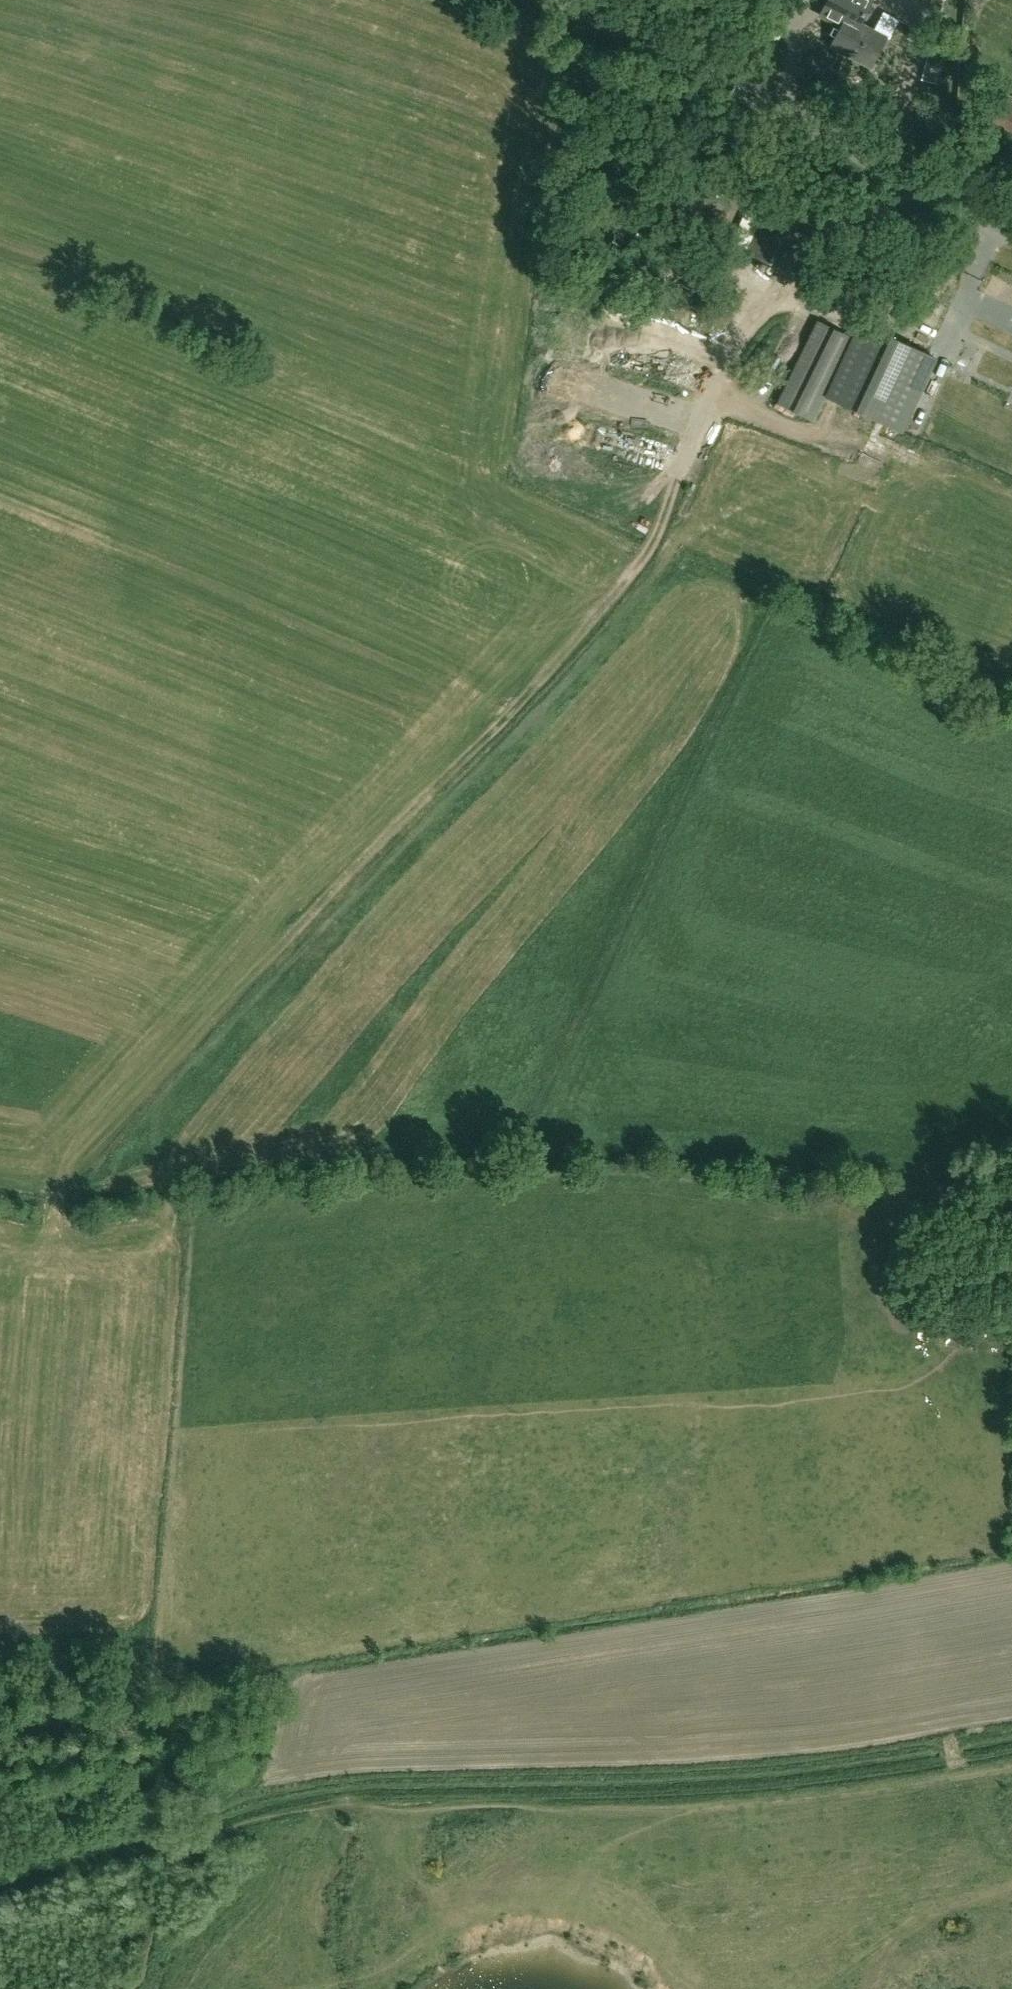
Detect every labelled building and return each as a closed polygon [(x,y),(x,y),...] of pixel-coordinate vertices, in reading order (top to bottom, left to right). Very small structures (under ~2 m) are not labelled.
[(871,67),(886,38),(859,24),(872,0),(828,0),(820,15),(842,26),(832,46),(846,54),(847,52),(871,64),(870,66),(871,67)] [(949,50),(940,46),(936,65),(927,63),(922,80),(939,85),(949,50)] [(992,127),(1011,138),(1011,97),(1008,95),(1003,105),(992,127)] [(776,268),(794,232),(763,217),(745,254),(776,268)] [(814,420),(854,338),(818,321),(778,402),(814,420)] [(877,331),(844,406),(901,432),(935,358),(877,331)]
